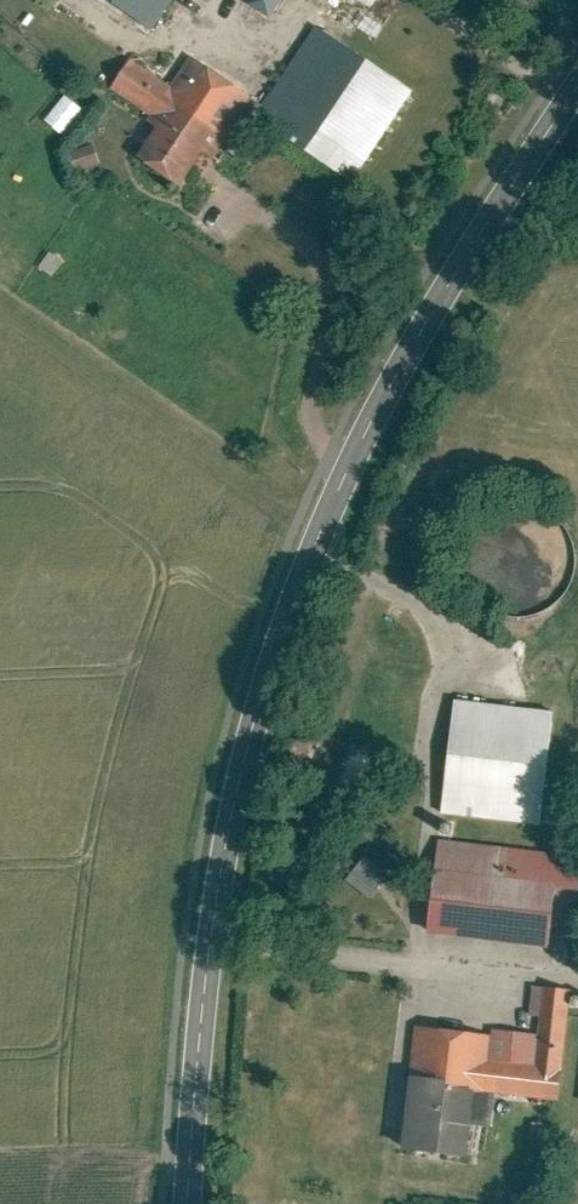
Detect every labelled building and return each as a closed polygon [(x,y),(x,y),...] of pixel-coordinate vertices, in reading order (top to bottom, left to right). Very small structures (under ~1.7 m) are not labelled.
[(155,26),(173,0),(116,0),(155,26)] [(249,4),(272,18),(284,0),(252,0),(249,4)] [(318,24),(256,118),(357,185),(419,91),(318,24)] [(160,121),(138,154),(181,182),(201,153),(214,162),(258,94),(191,51),(171,81),(132,56),(111,88),(160,121)] [(48,117),(66,132),(87,107),(69,92),(48,117)] [(575,534),(566,519),(551,507),(533,500),(513,501),(495,508),(480,520),(471,537),(468,556),(472,575),(482,592),(495,603),(511,610),(529,611),(546,607),(561,597),(572,584),(577,568),(577,545),(575,534)] [(455,697),(442,807),(542,819),(555,709),(455,697)] [(429,930),(548,942),(550,926),(577,928),(577,916),(577,847),(438,834),(429,930)] [(352,882),(379,898),(395,871),(368,855),(352,882)] [(416,1025),(400,1144),(464,1153),(468,1121),(494,1124),(498,1093),(560,1102),(576,985),(534,980),(530,1013),(542,1015),(540,1032),(495,1026),(494,1036),(416,1025)]
